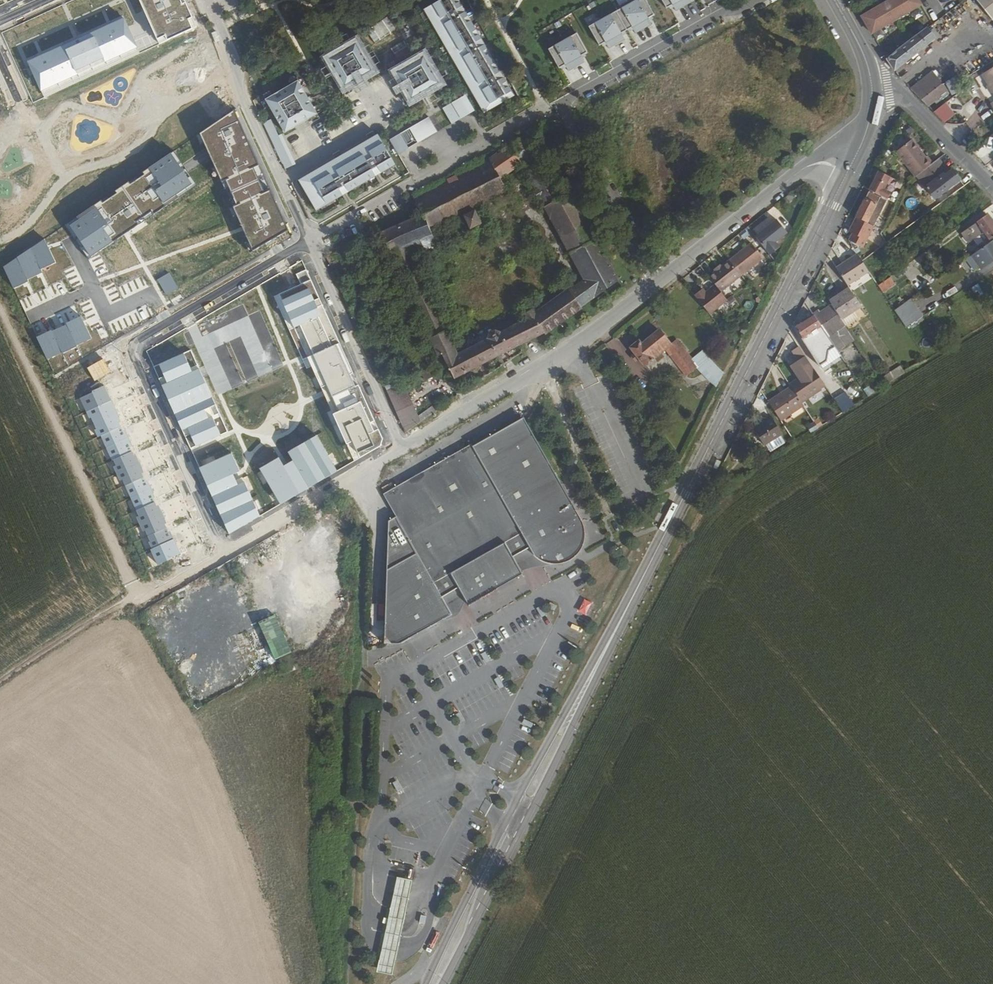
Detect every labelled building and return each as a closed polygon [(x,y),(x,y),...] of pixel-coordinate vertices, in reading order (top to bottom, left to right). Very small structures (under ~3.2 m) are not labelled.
[(156,40),(164,37),(166,41),(192,29),(187,19),(192,17),(185,3),(181,4),(179,0),(138,0),(156,40)] [(423,9),(480,108),(507,93),(453,0),(438,0),(423,9)] [(507,93),(480,108),(483,113),(514,95),(459,0),(453,0),(507,93)] [(588,27),(599,45),(605,42),(608,48),(625,39),(621,33),(632,27),(635,33),(652,24),(648,18),(654,14),(646,0),(636,0),(588,27)] [(667,9),(673,5),(677,11),(693,2),(692,0),(662,0),(667,9)] [(885,1),(895,18),(899,16),(898,15),(903,11),(904,13),(907,11),(901,0),(887,0),(885,1)] [(907,11),(911,9),(910,7),(915,4),(916,6),(920,4),(918,0),(901,0),(907,11)] [(992,20),(992,0),(977,0),(992,20)] [(885,1),(873,8),(883,25),(887,23),(886,21),(891,18),(892,20),(895,18),(885,1)] [(861,16),(871,33),(874,31),(873,29),(879,26),(880,27),(883,25),(873,8),(861,16)] [(41,53),(26,60),(40,90),(138,47),(124,16),(109,23),(78,37),(41,53)] [(928,28),(886,58),(894,71),(918,53),(936,39),(928,28)] [(577,33),(549,49),(560,68),(565,65),(569,71),(585,62),(582,56),(588,52),(577,33)] [(356,38),(323,56),(333,73),(365,54),(356,38)] [(424,51),(407,60),(426,93),(443,83),(424,51)] [(375,71),(365,54),(333,73),(343,90),(375,71)] [(407,60),(390,70),(409,103),(426,93),(407,60)] [(934,74),(911,91),(921,100),(942,84),(940,82),(934,74)] [(297,79),(264,98),(274,115),(306,96),(297,79)] [(942,84),(921,100),(927,107),(949,92),(942,84)] [(464,95),(442,108),(451,123),(473,110),(464,95)] [(306,96),(274,115),(284,132),(316,113),(306,96)] [(942,122),(954,114),(946,102),(934,110),(942,122)] [(243,228),(252,250),(288,229),(235,111),(200,132),(243,228)] [(389,139),(397,154),(437,131),(428,116),(389,139)] [(269,119),(262,122),(286,172),(296,167),(282,138),(279,139),(269,119)] [(302,176),(317,203),(392,160),(377,133),(302,176)] [(414,197),(422,215),(400,224),(385,231),(380,233),(389,254),(391,254),(428,339),(446,332),(414,258),(481,224),(481,222),(483,221),(478,210),(480,209),(508,196),(499,176),(520,163),(583,280),(539,309),(534,313),(531,308),(524,312),(527,318),(516,325),(523,343),(543,333),(620,279),(572,193),(562,197),(529,137),(456,175),(414,197)] [(916,175),(927,167),(922,160),(920,162),(916,156),(917,156),(908,142),(887,157),(891,162),(890,164),(893,168),(896,168),(905,182),(916,175)] [(177,194),(192,184),(171,153),(142,172),(144,174),(130,183),(128,181),(115,190),(117,193),(102,203),(101,201),(77,217),(79,220),(70,226),(91,257),(143,222),(179,198),(177,194)] [(297,179),(305,192),(315,210),(395,164),(392,160),(317,203),(302,176),(297,179)] [(927,167),(916,175),(924,185),(945,169),(937,160),(927,167)] [(945,169),(924,185),(932,197),(941,191),(941,192),(959,180),(952,171),(948,174),(945,169)] [(891,178),(877,171),(868,190),(886,199),(889,192),(883,189),(886,183),(888,184),(891,178)] [(867,192),(855,217),(873,227),(885,202),(867,192)] [(962,233),(969,242),(984,232),(988,239),(992,236),(992,225),(986,215),(962,233)] [(873,227),(855,217),(849,229),(852,233),(848,241),(862,248),(873,227)] [(776,220),(754,237),(769,256),(779,248),(774,243),(786,234),(776,220)] [(44,238),(3,266),(13,288),(28,282),(27,279),(43,273),(42,269),(56,262),(44,238)] [(971,256),(981,270),(992,262),(992,241),(971,256)] [(751,244),(728,261),(740,276),(763,259),(751,244)] [(639,255),(633,248),(626,254),(632,261),(639,255)] [(835,268),(847,285),(847,286),(868,272),(861,261),(856,253),(835,268)] [(740,276),(728,261),(720,267),(714,271),(708,276),(720,292),(740,276)] [(170,273),(157,280),(166,295),(178,289),(170,273)] [(895,283),(890,276),(877,285),(882,292),(895,283)] [(318,298),(313,300),(308,288),(303,284),(280,294),(294,327),(300,325),(338,410),(333,414),(354,462),(381,445),(383,439),(358,384),(354,386),(349,374),(352,372),(318,298)] [(827,298),(831,303),(839,316),(859,304),(847,286),(847,285),(827,298)] [(703,289),(694,296),(708,314),(726,300),(715,286),(706,293),(703,289)] [(910,298),(894,310),(901,319),(917,308),(910,298)] [(818,312),(821,316),(816,319),(825,333),(842,321),(839,316),(831,303),(818,312)] [(901,319),(905,326),(921,315),(917,308),(901,319)] [(813,315),(796,327),(802,336),(810,331),(824,353),(833,346),(825,333),(816,319),(813,315)] [(81,316),(66,323),(66,325),(76,346),(92,339),(88,331),(81,316)] [(76,346),(66,325),(52,331),(62,354),(77,347),(76,346)] [(487,340),(457,355),(446,332),(428,339),(436,357),(440,355),(451,379),(519,345),(523,343),(516,325),(512,327),(500,333),(494,331),(488,333),(487,340)] [(51,330),(36,337),(47,361),(62,354),(52,331),(51,330)] [(640,340),(631,347),(645,365),(665,350),(674,362),(686,377),(698,369),(679,343),(671,345),(660,331),(643,344),(640,340)] [(788,382),(790,387),(800,401),(820,388),(818,386),(823,383),(818,375),(813,369),(807,360),(806,358),(798,345),(791,349),(797,360),(792,363),(799,375),(788,382)] [(192,372),(184,353),(159,364),(167,383),(162,385),(185,437),(190,435),(195,446),(220,435),(212,416),(208,418),(204,409),(215,404),(199,369),(192,372)] [(807,360),(813,369),(818,375),(826,370),(815,353),(806,358),(807,360)] [(102,359),(86,367),(94,381),(109,372),(102,359)] [(901,368),(881,381),(885,386),(904,373),(901,368)] [(606,389),(611,386),(605,375),(600,378),(606,389)] [(881,381),(864,392),(867,397),(869,396),(885,386),(881,381)] [(575,395),(589,390),(586,383),(572,387),(575,395)] [(181,555),(104,385),(78,397),(88,420),(91,419),(96,428),(93,429),(97,438),(100,436),(112,461),(113,460),(115,465),(113,466),(120,481),(122,480),(138,516),(136,517),(142,532),(145,532),(149,542),(148,542),(150,548),(149,549),(156,566),(181,555)] [(386,392),(404,433),(418,422),(401,385),(386,392)] [(790,387),(768,401),(779,419),(802,405),(800,401),(790,387)] [(845,390),(833,398),(842,411),(853,404),(845,390)] [(578,400),(584,415),(597,409),(591,395),(578,400)] [(430,405),(417,415),(422,421),(435,411),(430,405)] [(599,413),(586,420),(589,426),(602,420),(599,413)] [(400,642),(444,618),(445,618),(448,618),(453,617),(458,614),(459,612),(462,609),(463,605),(466,600),(469,604),(523,573),(522,570),(524,569),(532,566),(547,565),(556,563),(559,563),(564,562),(571,559),(577,555),(580,551),(584,543),(585,537),(585,531),(585,528),(584,524),(582,520),(523,418),(472,446),(470,444),(383,493),(396,515),(388,519),(385,641),(400,642)] [(770,418),(753,429),(762,444),(780,434),(770,418)] [(594,435),(604,431),(602,425),(591,429),(594,435)] [(338,472),(317,436),(288,452),(292,460),(284,465),(279,457),(259,468),(280,505),(338,472)] [(199,467),(229,534),(261,516),(244,482),(237,484),(233,474),(240,471),(231,452),(199,467)] [(410,882),(395,878),(374,974),(390,977),(410,882)]
